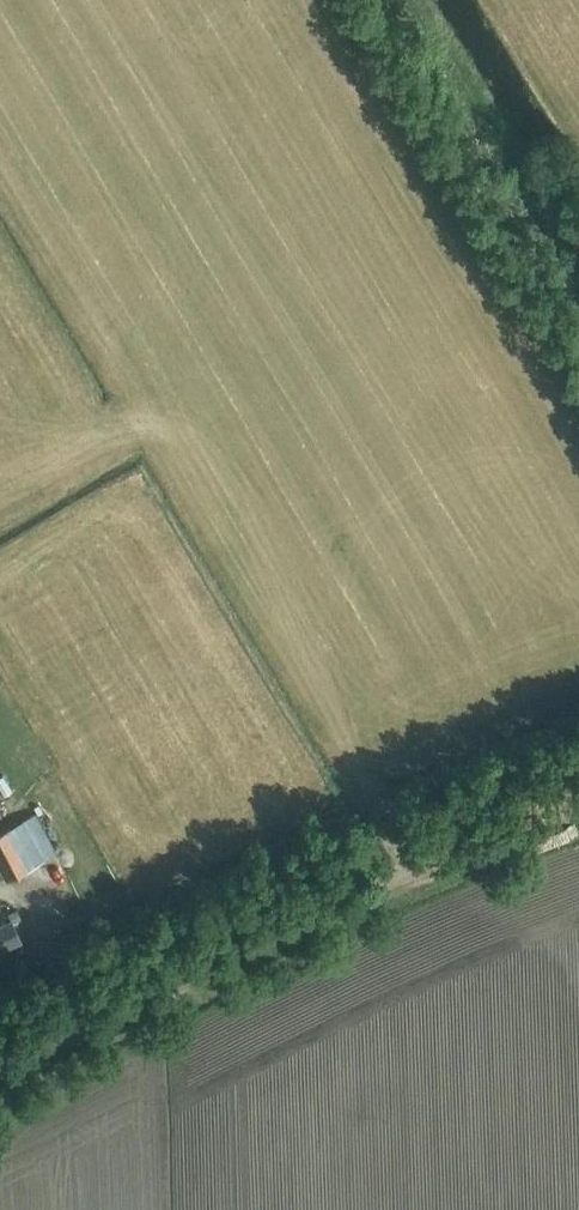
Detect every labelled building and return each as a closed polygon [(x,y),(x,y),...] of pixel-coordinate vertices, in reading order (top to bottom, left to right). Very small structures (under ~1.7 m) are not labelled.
[(4,794),(9,791),(12,790),(2,774),(0,776),(0,788),(4,794)] [(29,866),(9,827),(0,831),(0,863),(7,877),(29,866)] [(0,926),(0,945),(2,949),(20,941),(11,921),(0,926)]
